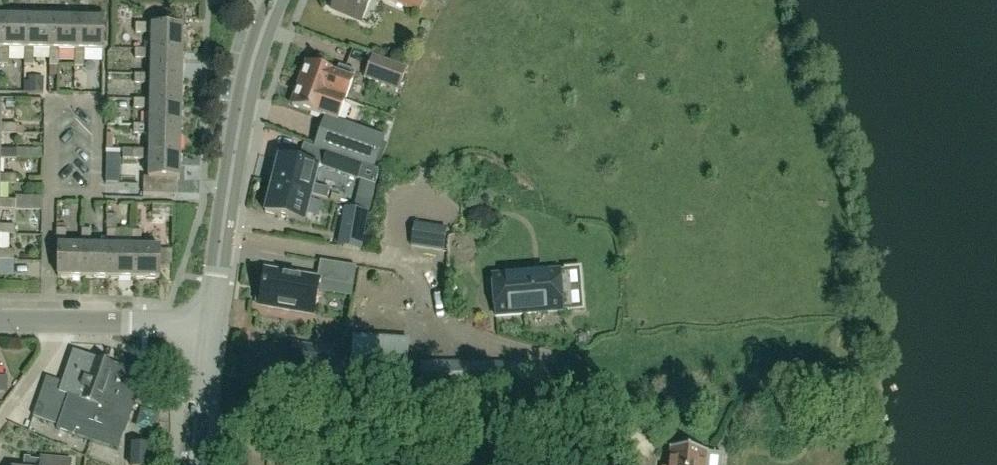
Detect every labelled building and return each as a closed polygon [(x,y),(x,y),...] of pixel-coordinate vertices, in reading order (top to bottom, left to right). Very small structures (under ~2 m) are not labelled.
[(331,10),(362,23),(372,0),(331,0),(329,4),(333,6),(331,10)] [(424,0),(392,0),(418,13),(424,0)] [(1,18),(1,49),(0,49),(0,65),(8,66),(8,49),(25,50),(26,50),(27,18),(1,18)] [(52,19),(27,18),(26,50),(25,50),(25,66),(34,67),(34,50),(50,50),(51,50),(52,19)] [(77,20),(52,19),(51,50),(50,50),(49,67),(59,67),(59,51),(75,51),(76,51),(77,20)] [(104,20),(77,20),(76,51),(75,51),(74,67),(83,67),(84,51),(103,52),(104,20)] [(151,53),(183,53),(183,27),(154,27),(154,25),(136,25),(136,34),(152,34),(151,51),(151,53)] [(151,77),(182,78),(183,53),(151,53),(151,51),(135,51),(135,59),(151,59),(151,76),(151,77)] [(364,78),(398,91),(407,69),(372,55),(364,78)] [(185,60),(185,77),(197,78),(198,60),(185,60)] [(308,63),(301,85),(345,101),(356,71),(339,65),(336,73),(308,63)] [(96,95),(97,72),(74,71),(73,84),(84,84),(84,95),(96,95)] [(151,103),(181,103),(182,78),(151,77),(151,76),(135,75),(134,85),(151,85),(151,101),(151,103)] [(106,79),(106,93),(128,94),(128,80),(106,79)] [(24,81),(23,92),(26,92),(43,93),(44,82),(24,81)] [(345,101),(301,85),(293,107),(323,118),(323,117),(326,118),(315,149),(322,151),(358,164),(374,170),(385,139),(339,122),(346,102),(345,101)] [(150,127),(181,128),(181,103),(151,103),(151,101),(134,100),(134,110),(150,110),(150,126),(150,127)] [(0,107),(0,132),(1,132),(1,134),(17,135),(17,126),(2,125),(2,107),(0,107)] [(150,153),(180,154),(181,128),(150,127),(150,126),(134,125),(134,135),(150,135),(150,151),(150,153)] [(0,132),(0,158),(1,158),(1,160),(17,160),(17,151),(1,151),(1,134),(1,132),(0,132)] [(144,196),(177,197),(178,180),(180,180),(180,154),(150,153),(150,151),(133,151),(112,151),(108,151),(108,160),(149,161),(149,179),(144,179),(144,196)] [(322,151),(317,164),(354,177),(358,164),(322,151)] [(0,158),(0,183),(1,183),(1,185),(16,185),(17,176),(0,176),(1,160),(1,158),(0,158)] [(318,169),(279,159),(272,185),(312,196),(327,199),(329,189),(314,185),(318,169)] [(0,183),(0,211),(16,211),(16,201),(0,201),(1,185),(1,183),(0,183)] [(312,196),(272,185),(265,213),(305,223),(312,196)] [(102,186),(102,200),(139,200),(139,186),(102,186)] [(38,213),(38,202),(17,202),(17,213),(38,213)] [(150,242),(167,241),(165,207),(149,208),(150,242)] [(368,212),(348,209),(344,233),(364,236),(368,212)] [(108,279),(133,279),(134,248),(132,248),(116,248),(117,232),(116,232),(116,215),(107,215),(107,247),(108,247),(108,279)] [(414,224),(411,246),(423,248),(426,226),(414,224)] [(15,236),(16,227),(0,227),(0,236),(15,236)] [(58,278),(83,279),(83,246),(82,246),(66,246),(66,231),(57,230),(57,249),(58,249),(58,278)] [(83,279),(108,279),(108,247),(107,247),(91,247),(91,231),(82,231),(82,246),(83,246),(83,279)] [(134,248),(133,279),(160,280),(160,263),(172,263),(172,250),(160,249),(141,249),(142,232),(132,232),(132,248),(134,248)] [(468,233),(442,234),(443,259),(469,258),(468,233)] [(13,251),(37,249),(36,238),(13,239),(13,251)] [(15,261),(15,251),(0,251),(0,261),(15,261)] [(318,280),(266,271),(262,290),(258,289),(256,303),(260,304),(259,307),(313,317),(319,281),(353,287),(356,267),(321,261),(318,280)] [(492,276),(496,316),(562,310),(570,309),(569,290),(581,289),(579,268),(492,276)] [(128,422),(134,403),(143,376),(113,366),(113,365),(73,351),(62,384),(47,379),(34,417),(58,425),(57,429),(112,448),(122,420),(128,422)] [(83,457),(106,459),(107,448),(84,446),(83,457)] [(132,446),(131,464),(147,464),(148,446),(132,446)] [(707,453),(671,450),(669,464),(705,464),(707,453)]
